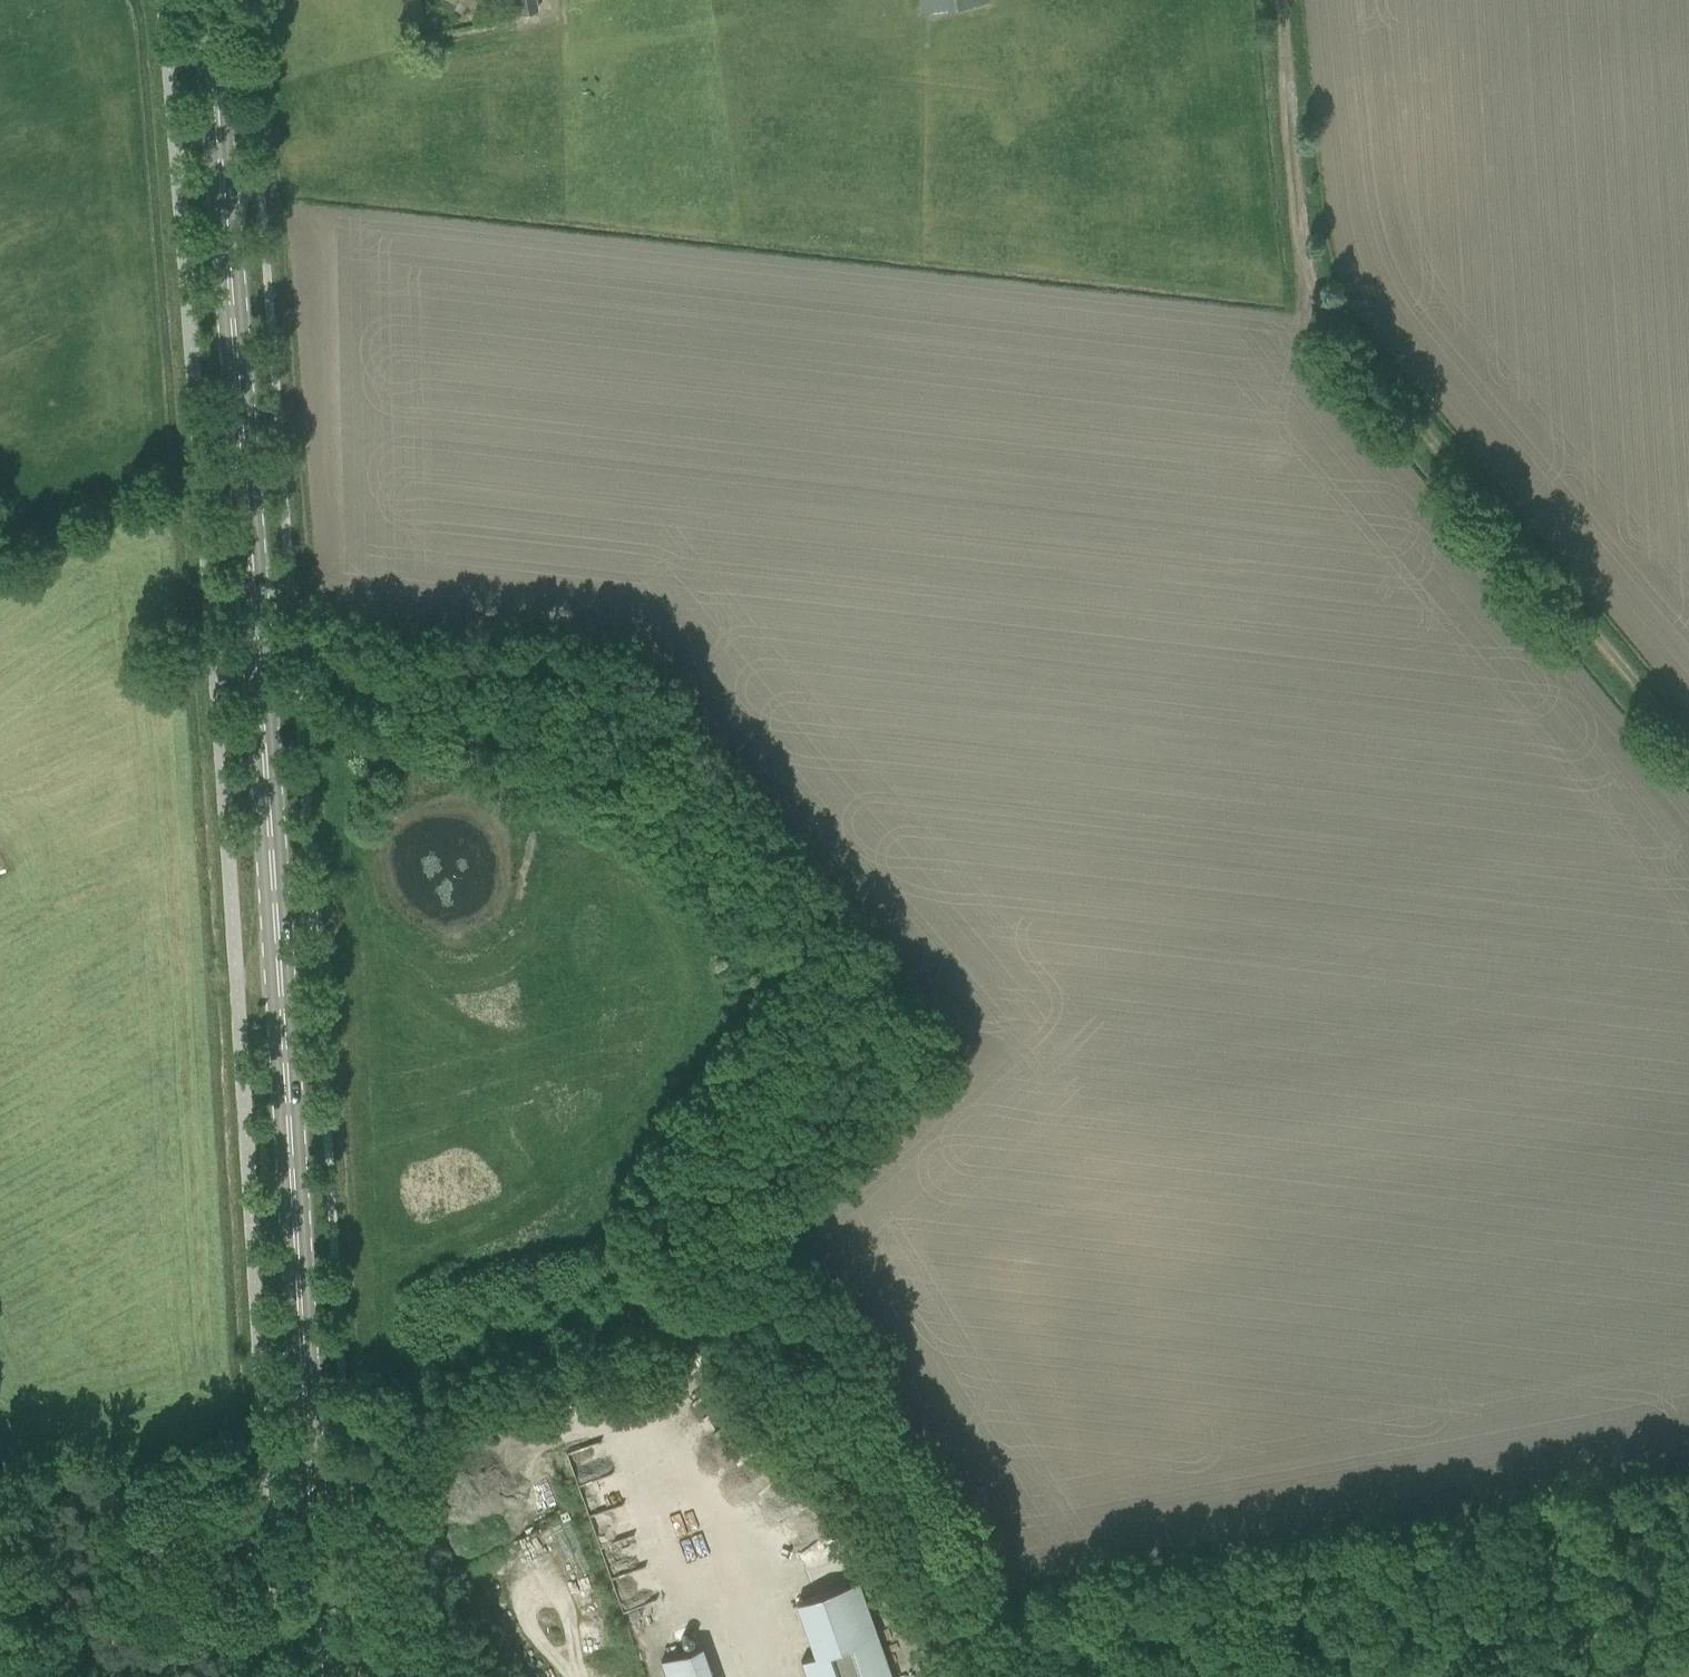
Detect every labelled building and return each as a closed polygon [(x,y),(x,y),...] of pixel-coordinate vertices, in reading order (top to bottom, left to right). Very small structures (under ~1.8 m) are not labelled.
[(535,0),(515,0),(517,14),(536,10),(535,0)] [(922,13),(988,2),(988,0),(919,0),(922,13)] [(800,1661),(806,1676),(891,1676),(876,1634),(857,1581),(795,1603),(814,1656),(800,1661)]
